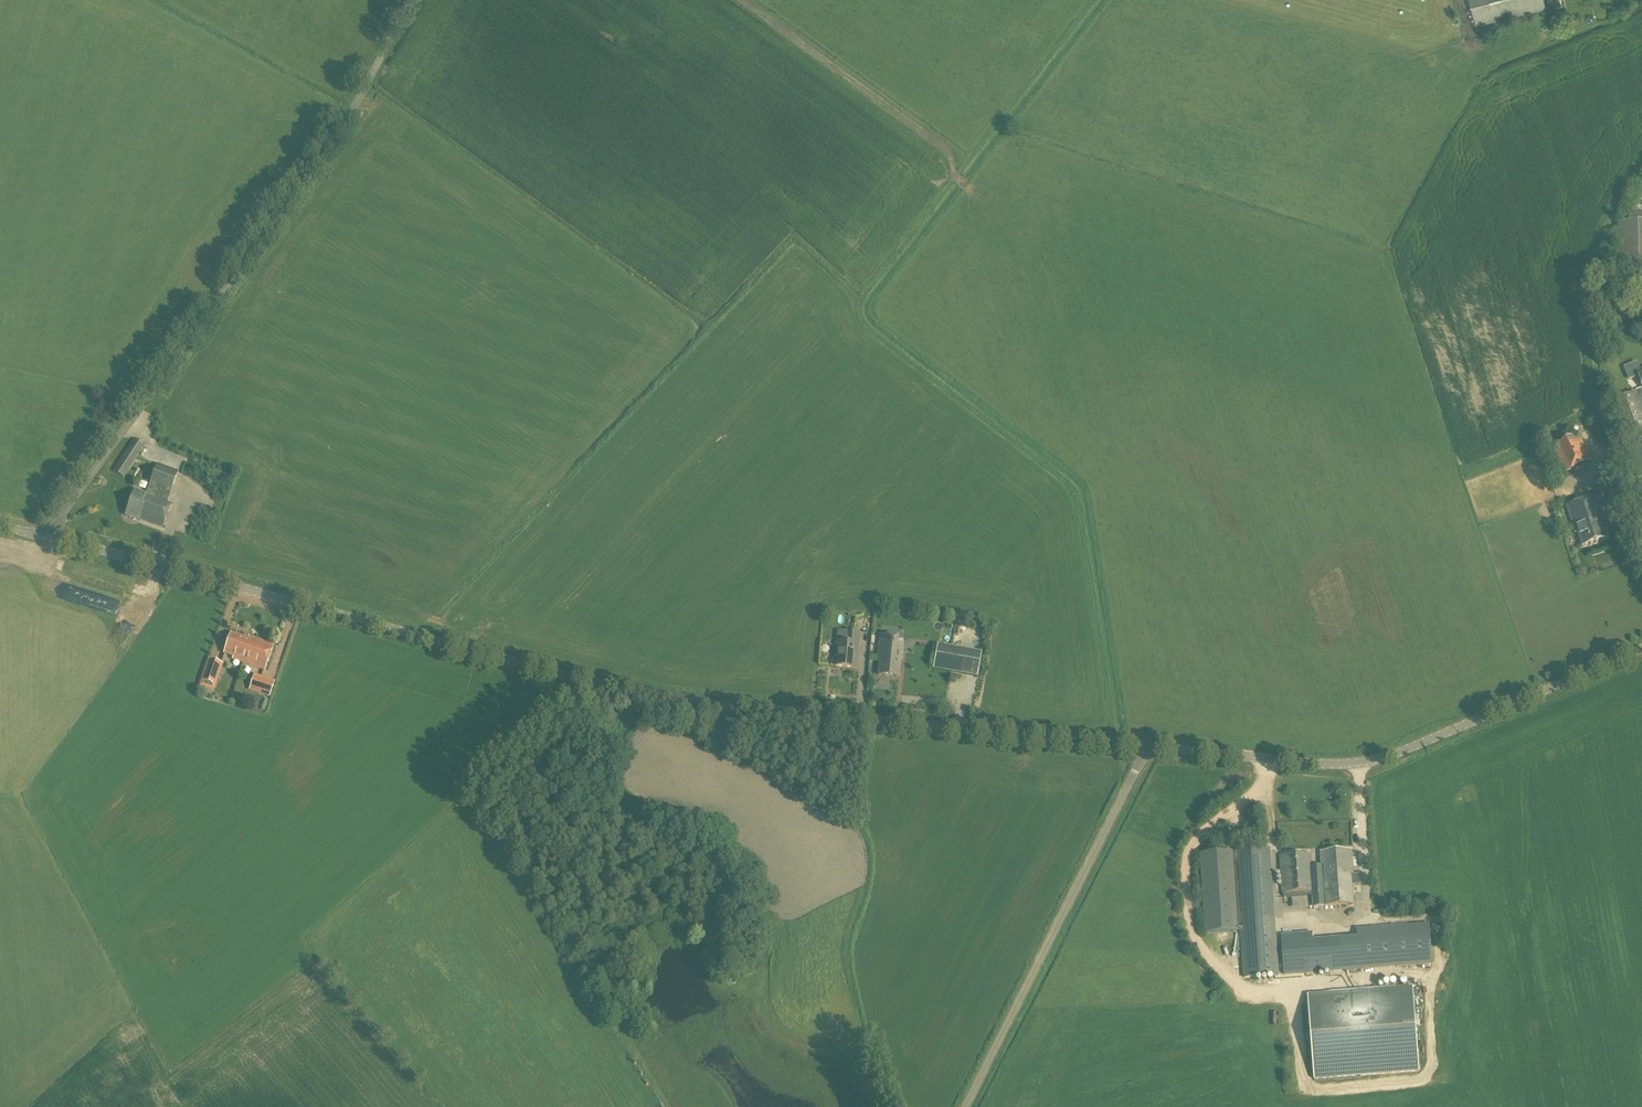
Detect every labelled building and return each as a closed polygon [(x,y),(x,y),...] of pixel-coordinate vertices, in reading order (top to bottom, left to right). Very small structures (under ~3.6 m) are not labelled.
[(1496,20),(1545,7),(1543,0),(1470,0),(1476,25),(1496,20)] [(1570,15),(1563,17),(1566,26),(1573,25),(1570,15)] [(1641,265),(1641,220),(1617,221),(1618,266),(1641,265)] [(1611,400),(1628,444),(1641,439),(1641,388),(1611,400)] [(1566,472),(1592,459),(1580,434),(1554,447),(1566,472)] [(124,477),(145,445),(135,438),(113,470),(124,477)] [(1629,452),(1641,487),(1641,448),(1629,452)] [(1624,502),(1620,490),(1611,460),(1601,464),(1610,494),(1611,493),(1614,505),(1624,502)] [(167,502),(178,472),(157,464),(146,494),(135,490),(125,515),(139,520),(139,519),(163,527),(172,503),(167,502)] [(1607,538),(1600,516),(1602,515),(1596,496),(1567,505),(1576,532),(1578,531),(1583,546),(1607,538)] [(858,633),(838,631),(835,666),(855,667),(856,653),(857,653),(858,633)] [(983,633),(976,631),(973,646),(980,647),(983,633)] [(233,659),(265,669),(273,644),(253,637),(252,640),(231,633),(224,652),(234,656),(233,659)] [(902,660),(904,637),(880,635),(878,660),(879,660),(878,675),(899,677),(900,660),(902,660)] [(977,677),(982,652),(937,644),(932,669),(977,677)] [(198,686),(214,691),(223,663),(208,658),(198,686)] [(270,697),(275,680),(255,673),(249,690),(270,697)] [(1226,788),(1229,792),(1231,791),(1232,791),(1234,790),(1235,789),(1237,788),(1238,787),(1236,782),(1226,788)] [(1240,932),(1243,973),(1278,971),(1270,849),(1235,851),(1235,852),(1232,853),(1232,852),(1199,854),(1205,934),(1240,932)] [(1353,873),(1351,850),(1321,852),(1322,864),(1312,865),(1311,853),(1279,855),(1282,893),(1312,891),(1313,907),(1354,904),(1353,884),(1361,884),(1360,873),(1353,873)] [(1432,963),(1429,923),(1357,929),(1358,937),(1313,940),(1312,933),(1281,935),(1284,975),(1343,970),(1432,963)] [(1418,1071),(1412,986),(1308,994),(1314,1079),(1418,1071)]
